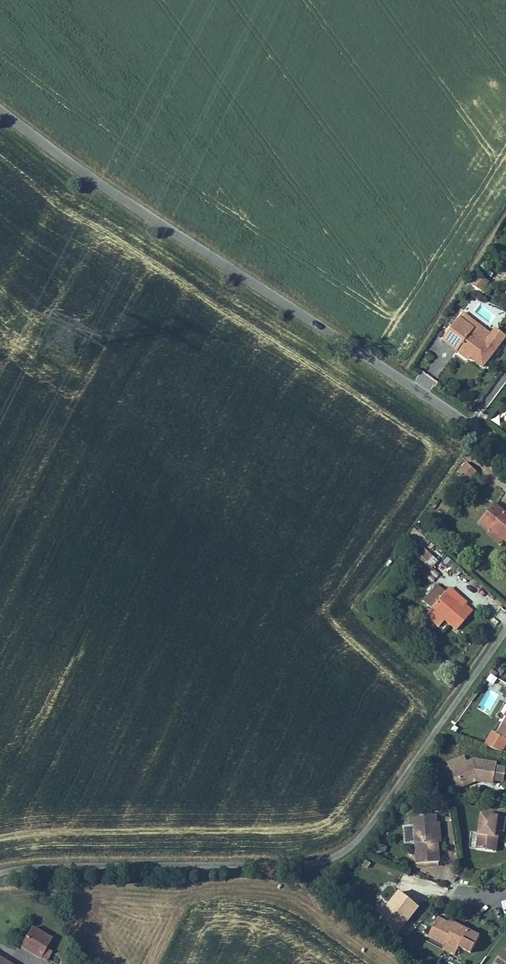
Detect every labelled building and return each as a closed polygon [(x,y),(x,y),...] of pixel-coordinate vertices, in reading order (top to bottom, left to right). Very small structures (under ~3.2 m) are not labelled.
[(482,292),(489,282),(482,277),(475,287),(482,292)] [(469,332),(453,355),(468,366),(470,363),(481,371),(494,380),(505,363),(505,341),(499,349),(494,356),(482,348),(485,344),(469,332)] [(488,340),(485,344),(482,348),(494,356),(499,349),(488,340)] [(481,371),(470,363),(468,366),(466,368),(477,376),(481,371)] [(474,467),(467,477),(479,487),(487,476),(474,467)] [(501,504),(487,523),(498,531),(500,529),(505,533),(505,507),(501,504)] [(500,529),(498,531),(496,535),(505,542),(505,533),(500,529)] [(431,567),(437,562),(424,549),(411,562),(431,583),(439,575),(431,567)] [(447,557),(442,563),(453,571),(458,565),(447,557)] [(456,595),(474,608),(477,605),(479,602),(461,588),(456,595)] [(444,611),(469,631),(484,610),(477,605),(474,608),(456,595),(444,611)] [(503,714),(505,715),(494,732),(505,739),(505,709),(503,714)] [(475,782),(475,779),(457,782),(453,765),(465,762),(464,757),(446,761),(453,786),(475,782)] [(475,782),(492,784),(493,781),(503,783),(505,769),(495,767),(495,764),(470,761),(465,762),(453,765),(457,782),(475,779),(475,782)] [(437,824),(437,813),(411,814),(412,825),(415,824),(417,863),(439,862),(438,841),(437,824)] [(503,816),(478,813),(474,847),(489,848),(491,829),(495,829),(501,830),(503,816)] [(398,931),(420,903),(400,887),(390,899),(395,903),(382,919),(398,931)] [(378,915),(382,919),(395,903),(390,899),(378,915)] [(460,947),(471,954),(482,937),(454,919),(452,922),(441,916),(429,935),(446,945),(447,942),(459,949),(460,947)] [(410,934),(416,924),(408,920),(403,930),(410,934)] [(40,926),(31,945),(57,958),(67,940),(40,926)] [(459,949),(447,942),(446,945),(443,949),(455,956),(459,949)] [(0,949),(0,963),(28,963),(0,949)] [(495,963),(505,963),(505,958),(502,955),(495,963)]
